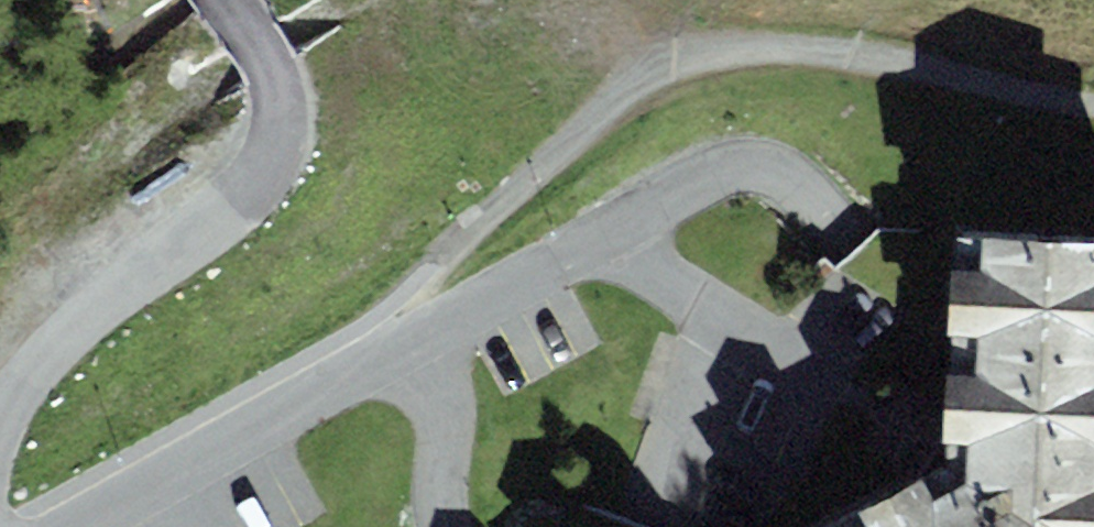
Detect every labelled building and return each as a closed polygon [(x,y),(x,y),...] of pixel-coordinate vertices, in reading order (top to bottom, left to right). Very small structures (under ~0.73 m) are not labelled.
[(826,526),(1093,526),(1093,221),(998,212),(975,460),(826,526)]
